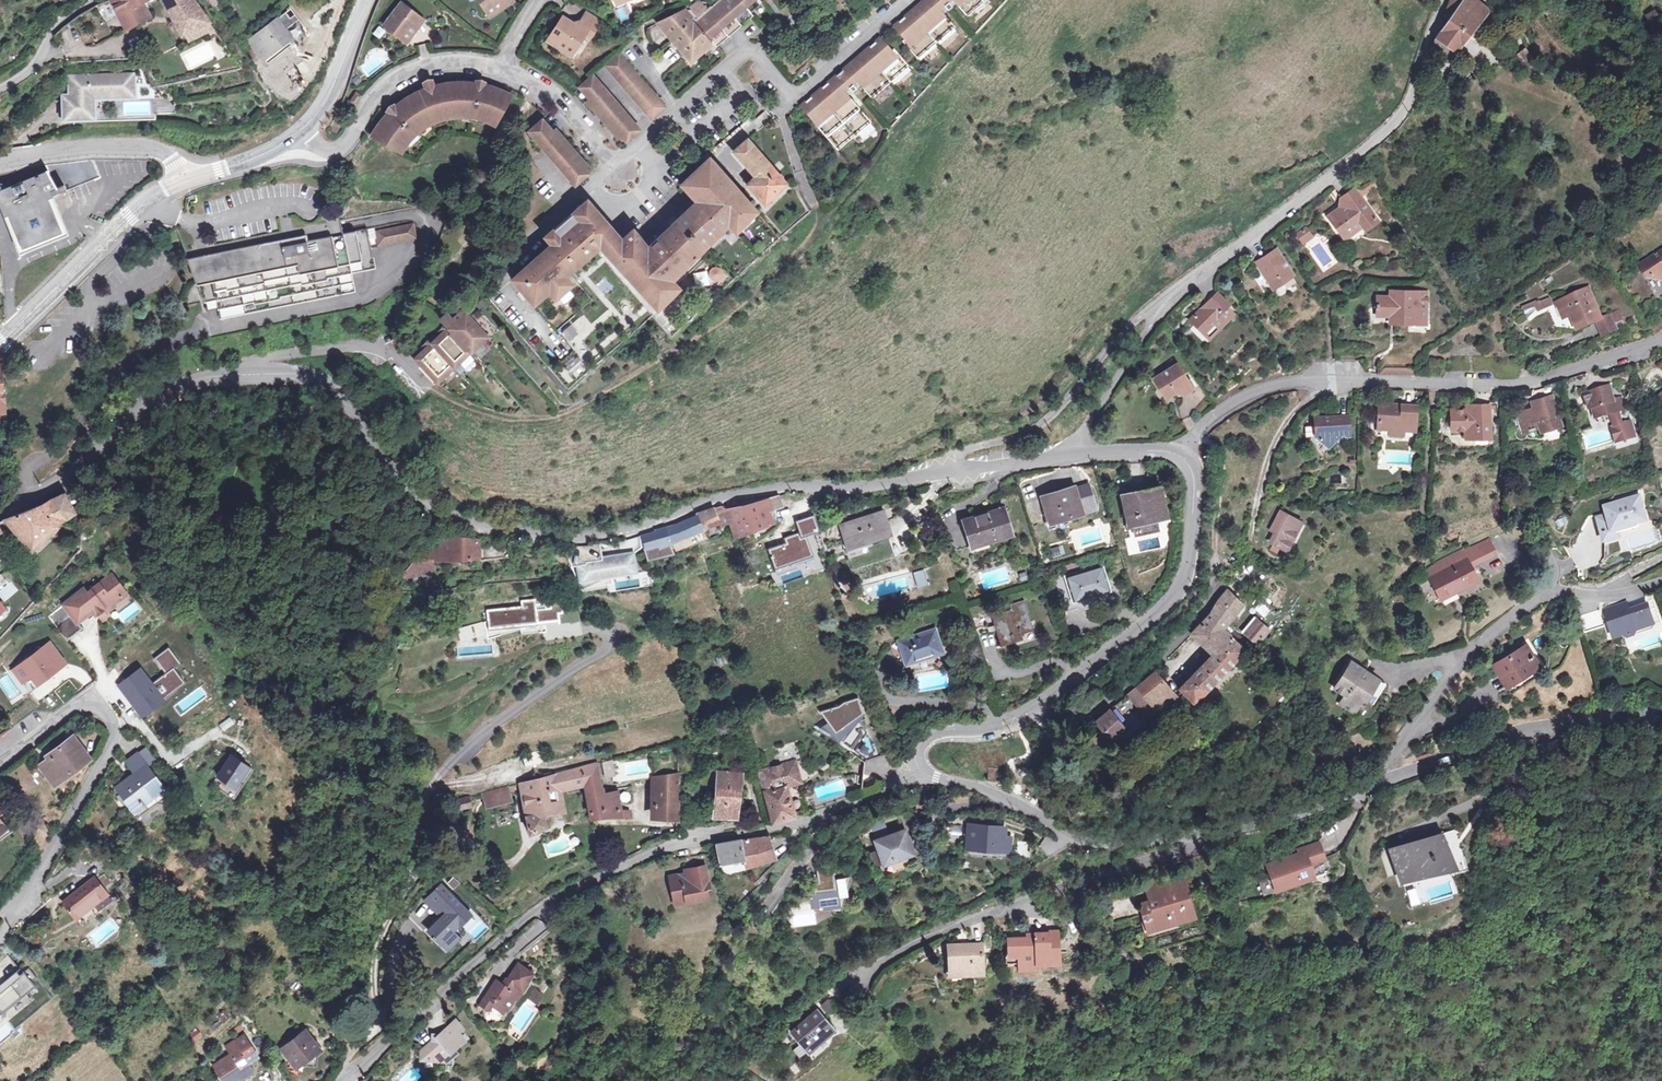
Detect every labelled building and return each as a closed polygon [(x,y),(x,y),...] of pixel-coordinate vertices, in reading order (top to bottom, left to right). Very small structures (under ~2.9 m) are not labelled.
[(98,7),(102,13),(116,6),(128,27),(153,14),(147,3),(152,0),(110,0),(98,7)] [(213,42),(221,38),(216,31),(213,33),(187,0),(162,0),(183,36),(186,35),(191,45),(209,35),(213,42)] [(468,4),(473,1),(485,19),(503,8),(501,6),(507,1),(506,0),(465,0),(468,4)] [(656,20),(691,59),(712,41),(715,45),(752,15),(749,12),(763,0),(717,0),(694,20),(684,8),(656,20)] [(956,34),(942,19),(956,5),(970,22),(995,0),(927,0),(891,31),(905,45),(902,48),(919,67),(956,34)] [(1477,32),(1485,22),(1481,20),(1488,9),(1478,0),(1449,0),(1445,12),(1450,16),(1439,30),(1432,49),(1447,61),(1458,51),(1467,37),(1472,30),(1477,32)] [(410,28),(416,21),(398,7),(379,30),(401,46),(414,32),(410,28)] [(1655,17),(1648,22),(1653,30),(1661,25),(1655,17)] [(555,46),(553,49),(569,59),(580,45),(593,54),(603,40),(585,28),(581,35),(559,21),(547,41),(555,46)] [(260,58),(288,39),(276,24),(257,37),(253,33),(245,38),(260,58)] [(1472,40),(1477,32),(1472,30),(1467,37),(1472,40)] [(860,89),(874,106),(911,74),(895,55),(893,57),(880,41),(799,112),(839,159),(872,129),(847,101),(860,89)] [(428,56),(425,44),(418,45),(420,58),(428,56)] [(1510,52),(1520,65),(1531,57),(1521,44),(1510,52)] [(663,109),(657,101),(643,84),(618,53),(603,66),(650,120),(663,109)] [(1470,60),(1448,78),(1453,83),(1475,66),(1470,60)] [(92,91),(114,92),(114,86),(133,87),(134,71),(77,71),(77,97),(68,97),(68,112),(92,112),(92,91)] [(639,130),(622,111),(591,75),(578,87),(625,142),(639,130)] [(373,134),(407,151),(419,133),(436,120),(457,112),(481,114),(503,124),(517,92),(488,81),(458,79),(432,83),(411,94),(395,105),(380,119),(373,134)] [(153,111),(170,109),(169,97),(152,99),(153,111)] [(353,97),(346,106),(351,110),(358,101),(353,97)] [(588,173),(541,121),(528,132),(574,186),(588,173)] [(766,206),(788,186),(752,147),(738,159),(757,180),(748,188),(766,206)] [(699,201),(679,220),(651,246),(635,229),(623,241),(604,220),(587,201),(545,238),(551,245),(510,281),(532,306),(600,246),(657,308),(681,287),(673,279),(729,228),(735,236),(759,213),(707,157),(703,161),(706,164),(683,183),(699,201)] [(69,187),(62,171),(43,171),(45,177),(4,195),(24,245),(65,227),(52,195),(69,187)] [(62,171),(69,187),(76,183),(71,171),(62,171)] [(1361,224),(1364,228),(1376,218),(1356,188),(1343,198),(1346,203),(1327,216),(1333,224),(1337,221),(1347,234),(1361,224)] [(1301,245),(1314,238),(1307,226),(1295,233),(1301,245)] [(420,242),(417,228),(379,234),(382,248),(420,242)] [(308,236),(293,239),(294,246),(283,248),(282,242),(207,256),(209,264),(189,267),(203,299),(206,314),(217,311),(220,321),(356,295),(352,276),(376,272),(368,231),(309,243),(308,236)] [(293,239),(282,242),(283,248),(294,246),(293,239)] [(1270,252),(1254,263),(1271,289),(1291,275),(1279,256),(1275,259),(1270,252)] [(1643,268),(1652,281),(1661,284),(1661,255),(1643,268)] [(187,260),(189,267),(209,264),(207,256),(187,260)] [(704,270),(711,280),(720,273),(713,263),(704,270)] [(599,295),(612,285),(603,274),(590,283),(599,295)] [(1591,324),(1600,320),(1593,307),(1598,304),(1591,288),(1560,302),(1567,317),(1575,313),(1579,322),(1588,318),(1591,324)] [(1430,290),(1402,289),(1402,295),(1396,295),(1383,295),(1382,314),(1395,314),(1400,314),(1400,321),(1428,323),(1430,290)] [(563,291),(547,301),(551,307),(567,297),(563,291)] [(1230,314),(1224,309),(1227,306),(1216,294),(1189,322),(1203,335),(1213,325),(1216,329),(1230,314)] [(1550,297),(1536,304),(1538,309),(1553,302),(1550,297)] [(448,331),(413,365),(420,372),(437,387),(486,339),(461,312),(450,322),(443,314),(438,320),(444,327),(448,331)] [(580,313),(557,331),(579,359),(589,351),(578,337),(591,326),(580,313)] [(1613,314),(1600,320),(1607,335),(1620,330),(1613,314)] [(1661,332),(1661,315),(1650,327),(1657,337),(1661,332)] [(448,331),(444,327),(415,355),(413,353),(407,358),(413,365),(448,331)] [(565,374),(579,369),(570,347),(556,353),(565,374)] [(1302,347),(1293,354),(1304,369),(1313,362),(1302,347)] [(1437,362),(1437,359),(1429,360),(1429,376),(1433,374),(1441,374),(1442,361),(1437,362)] [(1181,396),(1192,389),(1177,365),(1153,380),(1165,399),(1172,394),(1181,396)] [(1626,411),(1623,400),(1616,402),(1612,388),(1587,395),(1592,410),(1594,409),(1598,419),(1626,411)] [(1564,426),(1554,396),(1539,402),(1540,408),(1519,416),(1525,434),(1540,428),(1543,433),(1564,426)] [(1404,433),(1405,424),(1417,425),(1418,406),(1380,404),(1379,422),(1391,423),(1391,431),(1404,433)] [(1490,424),(1493,424),(1492,407),(1476,406),(1476,411),(1458,412),(1459,431),(1468,431),(1469,436),(1491,436),(1490,424)] [(1350,436),(1350,416),(1316,418),(1317,437),(1328,447),(1339,436),(1350,436)] [(1635,423),(1615,428),(1617,435),(1624,433),(1626,442),(1639,438),(1635,423)] [(1041,489),(1046,503),(1051,502),(1055,514),(1095,501),(1087,478),(1073,482),(1072,480),(1041,489)] [(1163,506),(1157,484),(1121,494),(1129,522),(1150,516),(1149,510),(1163,506)] [(7,517),(29,550),(54,528),(52,524),(74,511),(60,492),(48,499),(7,517)] [(732,507),(735,520),(739,537),(750,534),(748,529),(770,524),(767,510),(785,506),(782,496),(743,506),(743,504),(732,507)] [(1598,519),(1605,541),(1618,537),(1617,533),(1639,526),(1637,522),(1645,520),(1638,497),(1611,506),(1613,514),(1608,516),(1598,519)] [(962,515),(970,539),(1014,525),(1006,501),(962,515)] [(727,502),(716,504),(719,514),(722,524),(735,520),(732,507),(727,502)] [(719,514),(716,504),(711,506),(696,512),(697,515),(652,533),(657,547),(707,526),(705,520),(719,514)] [(1611,506),(1605,508),(1608,516),(1613,514),(1611,506)] [(834,522),(842,546),(885,532),(877,508),(834,522)] [(822,530),(816,511),(790,518),(797,538),(822,530)] [(1286,550),(1296,531),(1291,528),(1296,519),(1280,511),(1273,526),(1280,529),(1273,543),(1286,550)] [(657,547),(652,533),(642,535),(646,550),(657,547)] [(431,560),(447,559),(477,556),(476,539),(455,537),(449,540),(436,540),(422,560),(408,567),(403,574),(432,572),(432,566),(431,560)] [(1493,541),(1469,553),(1473,563),(1498,552),(1493,541)] [(790,552),(787,542),(773,542),(777,554),(790,552)] [(603,575),(632,570),(629,553),(599,558),(596,543),(578,544),(581,562),(568,566),(571,573),(574,572),(581,587),(604,576),(603,575)] [(847,560),(862,550),(858,543),(843,554),(847,560)] [(1434,580),(1443,599),(1457,593),(1459,595),(1479,585),(1473,573),(1477,571),(1473,563),(1469,553),(1442,565),(1447,574),(1434,580)] [(1085,602),(1082,591),(1107,584),(1100,559),(1069,568),(1073,581),(1065,584),(1071,606),(1085,602)] [(923,568),(912,571),(915,586),(927,583),(923,568)] [(571,573),(578,588),(581,587),(574,572),(571,573)] [(75,623),(86,614),(85,612),(89,609),(90,611),(94,616),(102,609),(104,613),(113,606),(112,605),(121,598),(113,587),(117,585),(110,576),(85,595),(82,590),(62,605),(75,623)] [(125,595),(117,585),(113,587),(121,598),(125,595)] [(1244,651),(1242,649),(1248,642),(1230,628),(1224,633),(1219,629),(1241,605),(1238,602),(1241,598),(1233,591),(1230,594),(1224,589),(1222,591),(1206,617),(1191,634),(1210,654),(1178,686),(1192,703),(1244,651)] [(1037,624),(1027,593),(1015,596),(1017,603),(991,611),(1001,644),(1023,637),(1020,629),(1037,624)] [(484,623),(487,634),(517,625),(556,621),(555,614),(560,614),(558,598),(547,599),(547,605),(532,606),(532,601),(519,602),(519,607),(484,611),(484,613),(481,614),(484,623)] [(135,600),(115,614),(121,623),(141,609),(135,600)] [(1625,604),(1605,610),(1614,638),(1656,624),(1650,608),(1629,615),(1627,611),(1625,604)] [(1649,604),(1627,611),(1629,615),(1650,608),(1649,604)] [(1246,630),(1257,640),(1268,629),(1257,618),(1246,630)] [(487,634),(484,623),(455,631),(458,642),(487,634)] [(902,642),(910,666),(943,655),(936,631),(902,642)] [(50,664),(37,647),(19,660),(33,678),(50,664)] [(151,682),(137,667),(115,682),(140,715),(181,681),(172,669),(178,662),(164,647),(155,655),(162,673),(151,682)] [(1518,649),(1494,666),(1510,687),(1533,668),(1518,649)] [(1355,713),(1363,703),(1372,709),(1387,689),(1354,666),(1335,691),(1345,698),(1342,703),(1355,713)] [(1174,699),(1154,675),(1137,688),(1127,696),(1151,725),(1178,700),(1176,697),(1174,699)] [(177,714),(205,693),(198,684),(170,705),(177,714)] [(841,706),(821,712),(828,724),(815,728),(855,756),(863,762),(884,755),(877,738),(869,728),(863,714),(859,699),(844,702),(841,706)] [(1112,744),(1125,731),(1108,712),(1095,725),(1112,744)] [(86,760),(69,738),(53,751),(55,753),(39,766),(46,776),(50,773),(58,782),(86,760)] [(796,817),(784,786),(800,781),(793,761),(801,758),(794,739),(771,747),(777,763),(757,770),(765,793),(764,793),(776,824),(796,817)] [(146,754),(137,760),(146,773),(155,767),(146,754)] [(243,755),(237,765),(246,771),(249,759),(243,755)] [(135,781),(125,787),(123,784),(114,791),(131,815),(147,804),(149,807),(163,797),(146,773),(137,760),(126,767),(135,781)] [(612,762),(600,765),(604,780),(615,777),(612,762)] [(237,765),(222,786),(240,799),(255,777),(246,771),(237,765)] [(622,818),(621,811),(619,811),(617,788),(610,789),(610,792),(598,794),(593,767),(520,784),(528,835),(547,832),(544,815),(561,812),(559,792),(580,786),(586,821),(609,816),(610,818),(622,818)] [(743,785),(738,785),(740,774),(713,772),(710,806),(705,806),(705,817),(732,819),(733,802),(741,803),(743,785)] [(652,819),(670,818),(675,820),(675,774),(652,778),(652,819)] [(255,777),(240,799),(222,786),(216,795),(238,810),(259,780),(255,777)] [(505,788),(480,794),(484,809),(509,804),(505,788)] [(467,797),(452,801),(455,812),(469,809),(467,797)] [(1085,814),(1080,802),(1066,807),(1071,819),(1085,814)] [(997,850),(999,830),(970,826),(968,846),(997,850)] [(1396,854),(1405,880),(1447,867),(1449,872),(1472,864),(1459,827),(1437,835),(1439,840),(1396,854)] [(904,830),(875,841),(883,863),(912,853),(904,830)] [(745,869),(777,861),(771,836),(743,842),(742,840),(719,845),(723,867),(725,871),(731,875),(735,875),(746,871),(745,869)] [(1046,836),(1037,844),(1047,854),(1056,846),(1046,836)] [(1267,865),(1274,886),(1328,867),(1318,841),(1300,847),(1302,853),(1267,865)] [(704,867),(690,869),(691,874),(684,875),(668,877),(671,897),(677,900),(683,898),(684,904),(706,899),(704,891),(708,890),(704,867)] [(813,895),(815,909),(840,905),(839,900),(850,899),(847,880),(836,881),(834,869),(818,872),(820,884),(815,885),(816,894),(813,895)] [(453,876),(447,882),(453,889),(460,883),(453,876)] [(1138,908),(1146,931),(1193,916),(1186,893),(1191,891),(1187,880),(1171,886),(1175,896),(1157,902),(1138,908)] [(62,904),(74,920),(90,908),(95,915),(110,905),(94,882),(62,904)] [(471,916),(440,886),(429,897),(447,915),(442,920),(441,918),(427,932),(432,938),(431,939),(434,941),(435,940),(440,945),(459,926),(460,927),(471,916)] [(1171,886),(1154,891),(1157,902),(1175,896),(1171,886)] [(677,900),(671,897),(672,906),(684,904),(683,898),(677,900)] [(1050,947),(1050,932),(1036,932),(1036,937),(1005,938),(1006,967),(1037,967),(1037,962),(1059,962),(1059,947),(1050,947)] [(1059,932),(1050,932),(1050,947),(1059,947),(1059,932)] [(981,970),(978,940),(946,942),(949,973),(981,970)] [(13,960),(6,953),(0,959),(0,963),(5,968),(13,960)] [(499,1000),(510,1009),(526,987),(528,988),(538,973),(523,963),(512,978),(511,977),(507,982),(501,978),(483,1004),(492,1010),(496,1005),(499,1000)] [(30,987),(27,983),(32,979),(24,969),(15,976),(11,972),(0,980),(0,1012),(30,987)] [(499,1000),(496,1005),(507,1013),(510,1009),(499,1000)] [(832,1027),(815,1009),(791,1031),(809,1049),(832,1027)] [(463,1031),(467,1028),(460,1018),(425,1048),(425,1054),(430,1059),(453,1060),(453,1053),(469,1038),(463,1031)] [(240,1060),(256,1049),(242,1028),(226,1040),(230,1047),(211,1059),(224,1080),(233,1076),(236,1080),(253,1080),(240,1060)] [(314,1048),(303,1029),(280,1043),(292,1061),(314,1048)] [(9,1030),(4,1034),(8,1039),(13,1035),(9,1030)] [(681,1047),(679,1036),(669,1038),(671,1049),(681,1047)] [(285,1074),(289,1080),(304,1080),(296,1067),(285,1074)]
